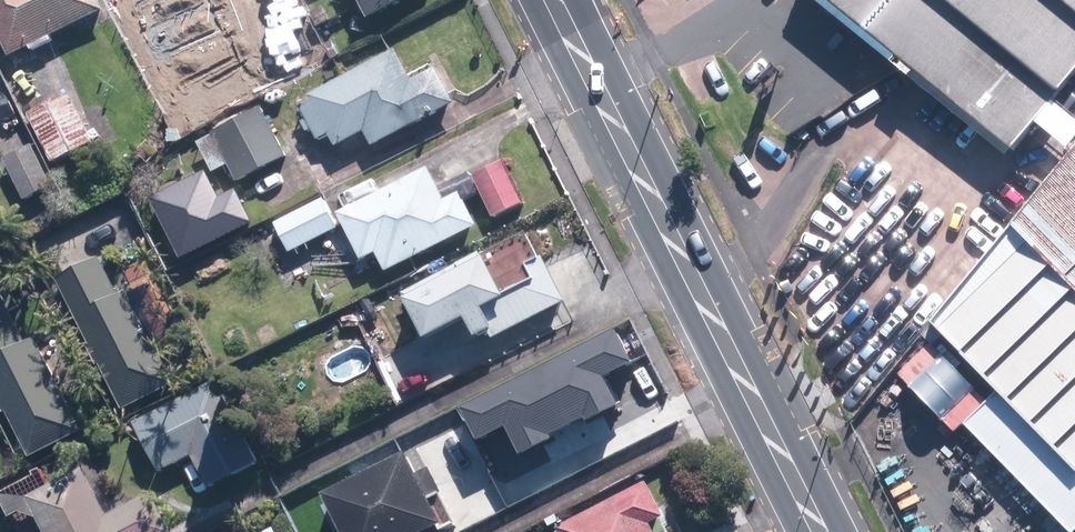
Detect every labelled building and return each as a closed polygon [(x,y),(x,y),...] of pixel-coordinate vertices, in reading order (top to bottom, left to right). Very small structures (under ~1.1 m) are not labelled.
[(14,57),(110,11),(104,0),(0,0),(0,29),(14,57)] [(152,14),(286,58),(305,0),(157,0),(152,14)] [(373,18),(408,0),(364,0),(373,18)] [(1012,160),(1074,83),(1074,0),(813,0),(1012,160)] [(418,81),(401,50),(314,95),(316,98),(302,106),(321,141),(334,135),(340,147),(368,132),(376,147),(459,103),(441,68),(418,81)] [(98,140),(75,92),(31,113),(54,160),(98,140)] [(286,156),(260,106),(211,131),(238,181),(286,156)] [(55,183),(33,144),(5,159),(27,199),(55,183)] [(528,202),(507,159),(475,175),(496,218),(528,202)] [(934,329),(997,396),(958,434),(1052,531),(1074,531),(1074,166),(934,329)] [(434,168),(342,213),(366,261),(381,253),(391,273),(484,227),(467,192),(450,200),(434,168)] [(178,255),(247,222),(232,190),(217,197),(205,172),(151,198),(178,255)] [(343,227),(329,198),(278,223),(293,253),(343,227)] [(486,252),(405,293),(418,320),(422,318),(434,341),(475,320),(483,337),(499,329),(502,337),(573,301),(550,256),(533,264),(540,279),(512,293),(493,257),(490,259),(486,252)] [(105,259),(61,281),(96,348),(92,350),(102,368),(106,365),(130,410),(182,383),(135,293),(125,297),(105,259)] [(0,309),(0,390),(2,393),(0,394),(0,399),(7,413),(11,410),(35,455),(87,428),(40,338),(31,342),(10,304),(0,309)] [(613,328),(459,407),(475,438),(503,423),(519,452),(615,403),(600,374),(629,359),(613,328)] [(220,380),(135,423),(161,474),(195,457),(210,487),(262,462),(220,380)] [(444,523),(406,448),(321,492),(342,531),(426,531),(444,523)] [(31,496),(50,531),(177,531),(179,531),(157,489),(112,513),(87,466),(31,496)] [(556,525),(559,531),(654,531),(648,521),(663,514),(645,479),(556,525)]
